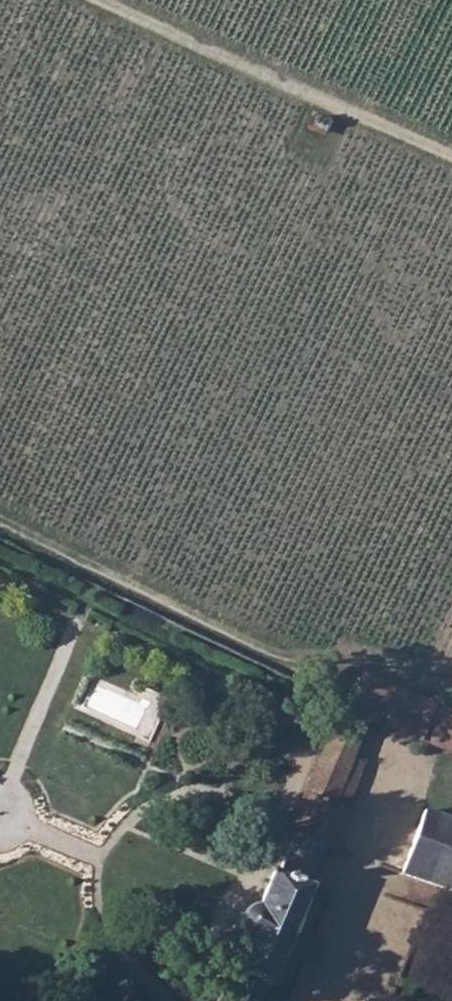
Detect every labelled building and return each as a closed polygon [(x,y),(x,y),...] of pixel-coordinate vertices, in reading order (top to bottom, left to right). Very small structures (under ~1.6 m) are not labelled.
[(451,660),(451,609),(431,651),(451,660)] [(338,707),(365,717),(420,738),(423,727),(451,739),(451,709),(448,707),(352,672),(340,701),(338,707)] [(330,728),(323,744),(349,756),(365,717),(338,707),(330,728)] [(323,744),(288,833),(293,837),(316,848),(322,850),(325,843),(330,845),(360,762),(349,756),(323,744)] [(366,858),(451,889),(451,819),(393,798),(387,813),(383,812),(366,858)] [(230,1000),(255,1000),(257,1000),(272,1000),(276,989),(267,987),(306,886),(302,884),(316,848),(293,837),(278,875),(273,873),(259,908),(254,909),(247,911),(241,917),(241,930),(247,938),(234,974),(239,976),(230,1000)]
